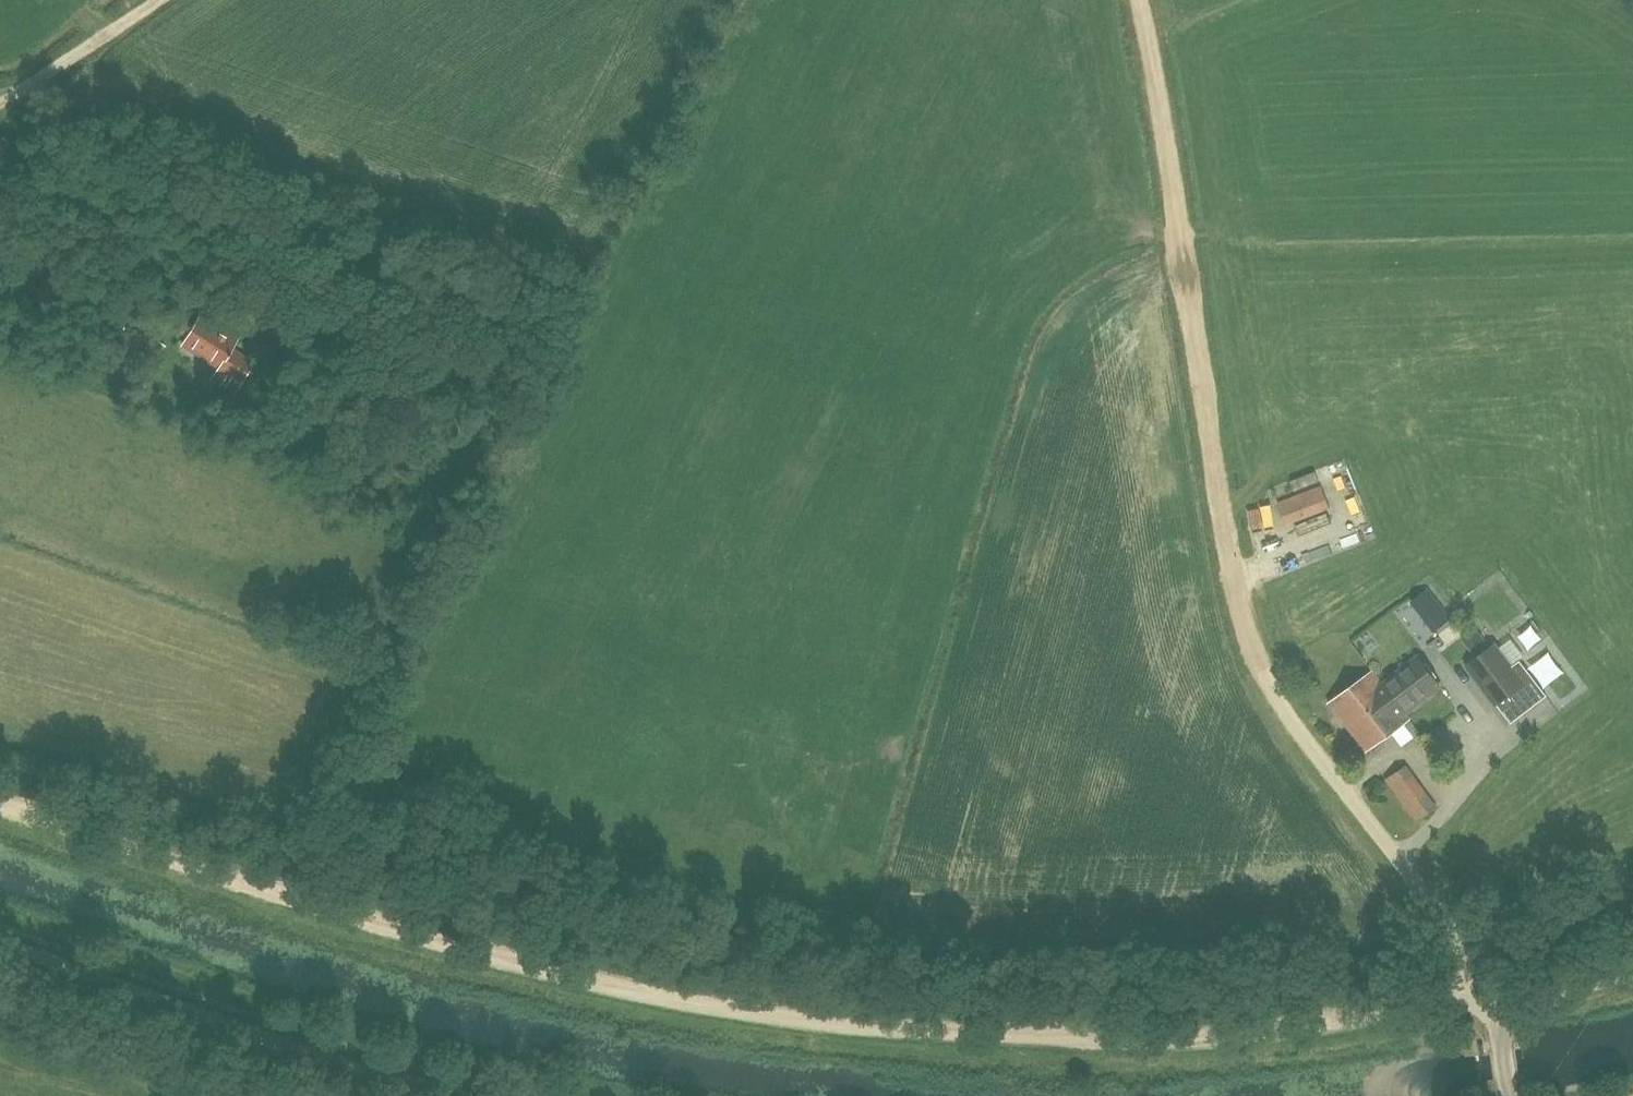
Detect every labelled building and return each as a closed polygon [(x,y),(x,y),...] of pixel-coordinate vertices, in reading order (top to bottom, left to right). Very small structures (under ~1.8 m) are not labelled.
[(182,345),(194,352),(219,368),(212,379),(234,393),(253,363),(231,349),(235,343),(220,333),(218,337),(209,331),(214,325),(200,316),(195,325),(184,318),(177,330),(187,336),(182,345)] [(1279,502),(1287,525),(1329,508),(1320,486),(1279,502)] [(1449,619),(1426,590),(1411,602),(1434,631),(1449,619)] [(1520,661),(1511,668),(1494,645),(1468,665),(1512,722),(1546,695),(1520,661)] [(1383,684),(1373,671),(1329,704),(1367,751),(1410,719),(1405,713),(1440,686),(1418,658),(1383,684)] [(1394,779),(1423,825),(1444,812),(1414,765),(1394,779)]
